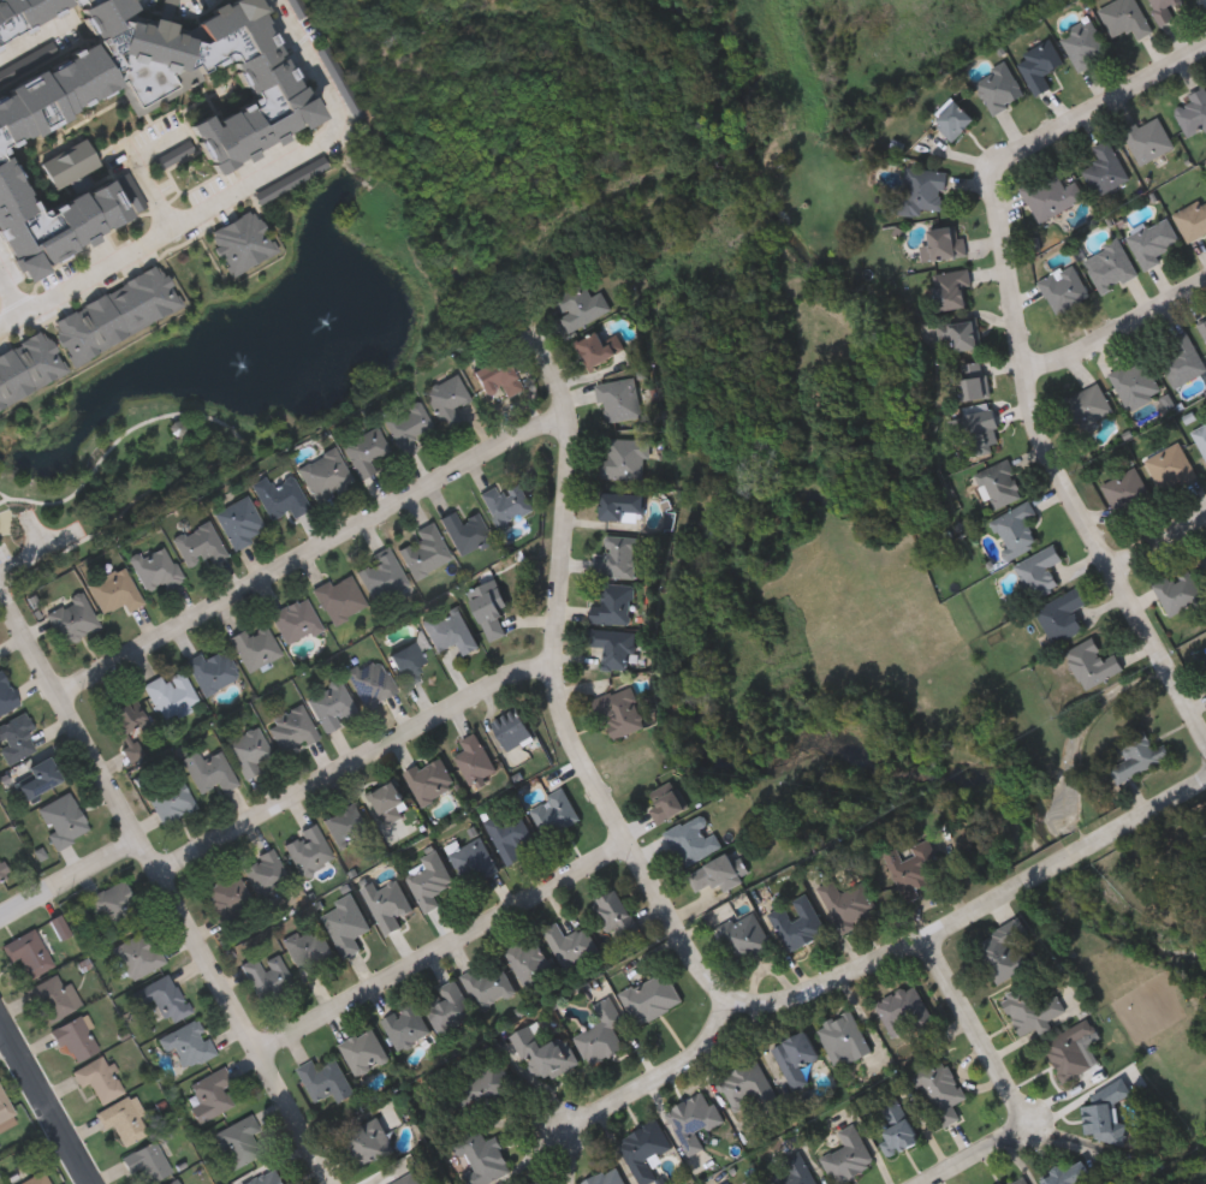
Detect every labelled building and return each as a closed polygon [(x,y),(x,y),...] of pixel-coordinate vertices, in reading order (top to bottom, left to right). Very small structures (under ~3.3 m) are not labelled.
[(183,30),(238,0),(255,0),(321,118),(218,175),(190,126),(213,114),(216,120),(254,100),(230,56),(201,73),(204,79),(136,117),(120,87),(6,150),(41,214),(108,177),(131,218),(44,267),(46,270),(25,282),(0,237),(0,92),(95,40),(75,2),(0,44),(0,0),(134,0),(138,8),(120,18),(152,28),(154,18),(176,24),(174,28),(183,30)] [(1095,10),(1115,0),(1134,0),(1149,32),(1135,40),(1130,29),(1110,38),(1095,10)] [(1157,26),(1143,0),(1179,0),(1165,7),(1171,19),(1157,26)] [(1109,53),(1079,73),(1056,41),(1087,20),(1109,53)] [(1040,76),(1047,89),(1032,97),(1012,59),(1048,40),(1061,65),(1040,76)] [(1022,97),(988,115),(970,81),(1004,64),(1022,97)] [(1202,89),(1205,96),(1205,129),(1186,139),(1169,106),(1202,89)] [(927,119),(949,99),(969,121),(947,142),(927,119)] [(1121,131),(1155,115),(1171,150),(1135,166),(1121,131)] [(1127,179),(1093,196),(1080,169),(1097,161),(1089,148),(1105,139),(1127,179)] [(99,164),(86,141),(42,167),(55,190),(99,164)] [(940,169),(940,209),(901,209),(901,169),(940,169)] [(1059,186),(1073,180),(1081,201),(1033,222),(1017,186),(1053,171),(1059,186)] [(1170,214),(1205,197),(1205,234),(1184,244),(1170,214)] [(275,252),(232,278),(207,234),(250,209),(275,252)] [(1158,263),(1139,272),(1123,233),(1165,216),(1176,244),(1153,252),(1158,263)] [(919,260),(917,244),(925,244),(923,228),(961,225),(963,257),(919,260)] [(1079,257),(1115,238),(1135,275),(1099,294),(1079,257)] [(75,368),(49,325),(155,262),(180,305),(75,368)] [(1054,316),(1034,281),(1068,262),(1088,297),(1054,316)] [(929,279),(957,274),(962,305),(935,310),(929,279)] [(613,311),(569,333),(552,297),(584,281),(592,296),(604,290),(613,311)] [(949,351),(947,341),(937,343),(934,323),(974,317),(979,346),(949,351)] [(1195,325),(1205,319),(1205,346),(1195,325)] [(626,350),(590,369),(576,343),(602,328),(607,337),(617,332),(626,350)] [(66,373),(0,408),(0,353),(43,329),(66,373)] [(1166,345),(1164,339),(1186,329),(1204,373),(1170,387),(1154,351),(1166,345)] [(506,398),(500,388),(488,395),(474,373),(504,355),(524,387),(506,398)] [(1106,375),(1140,356),(1159,392),(1125,410),(1106,375)] [(980,361),(982,374),(987,374),(991,395),(958,400),(952,365),(980,361)] [(470,399),(452,407),(461,423),(444,432),(423,391),(458,374),(470,399)] [(599,385),(636,376),(644,417),(608,426),(599,385)] [(1110,415),(1071,430),(1059,399),(1098,383),(1110,415)] [(412,436),(418,448),(403,457),(382,421),(420,400),(433,426),(412,436)] [(956,409),(990,401),(998,444),(966,451),(956,409)] [(1192,432),(1205,422),(1205,454),(1192,432)] [(341,445),(376,426),(390,451),(368,463),(373,471),(360,478),(341,445)] [(648,480),(604,478),(604,439),(649,440),(648,480)] [(1162,496),(1142,462),(1176,442),(1195,477),(1162,496)] [(315,501),(299,465),(338,448),(354,486),(315,501)] [(975,472),(1008,459),(1023,495),(991,510),(975,472)] [(1099,486),(1131,468),(1147,498),(1115,514),(1099,486)] [(295,476),(310,510),(293,518),(290,512),(271,520),(254,483),(268,477),(273,487),(295,476)] [(535,512),(497,528),(481,493),(495,487),(498,495),(523,484),(535,512)] [(643,493),(643,522),(600,520),(600,493),(643,493)] [(233,549),(215,512),(249,495),(267,532),(233,549)] [(1034,514),(1023,519),(1035,546),(1008,559),(988,518),(1027,501),(1034,514)] [(479,512),(493,541),(459,558),(440,518),(455,511),(459,520),(479,512)] [(189,571),(173,539),(209,520),(226,553),(189,571)] [(452,560),(414,581),(398,549),(417,540),(414,531),(432,522),(452,560)] [(637,536),(637,577),(604,577),(604,536),(637,536)] [(182,577),(148,595),(130,561),(164,543),(182,577)] [(1047,567),(1057,587),(1029,601),(1011,566),(1052,545),(1061,561),(1047,567)] [(372,602),(356,567),(392,552),(408,587),(372,602)] [(1198,557),(1205,553),(1205,592),(1199,577),(1205,573),(1198,557)] [(101,614),(87,584),(124,566),(143,605),(127,612),(124,605),(101,614)] [(313,591),(347,571),(368,606),(333,626),(313,591)] [(1153,585),(1186,571),(1199,601),(1166,615),(1153,585)] [(489,642),(468,590),(495,579),(510,613),(499,618),(506,635),(489,642)] [(589,611),(601,611),(601,583),(631,583),(631,624),(589,624),(589,611)] [(1080,630),(1051,645),(1033,609),(1075,588),(1083,603),(1070,611),(1080,630)] [(44,612),(83,594),(97,626),(60,644),(44,612)] [(285,647),(269,613),(307,596),(322,631),(285,647)] [(436,653),(421,623),(458,605),(480,648),(464,656),(458,642),(436,653)] [(230,636),(266,621),(280,658),(244,672),(230,636)] [(634,632),(634,671),(590,670),(590,632),(634,632)] [(1062,654),(1089,638),(1103,660),(1113,653),(1123,668),(1085,691),(1062,654)] [(432,676),(404,688),(388,652),(416,641),(432,676)] [(203,697),(186,664),(221,644),(239,679),(203,697)] [(397,692),(364,710),(344,673),(376,655),(397,692)] [(1194,661),(1205,655),(1205,684),(1194,661)] [(182,668),(197,704),(159,720),(144,684),(182,668)] [(19,704),(0,715),(0,670),(19,704)] [(307,698),(341,682),(358,718),(323,733),(307,698)] [(643,730),(611,739),(600,697),(632,688),(643,730)] [(121,739),(106,714),(133,696),(149,721),(121,739)] [(319,737),(283,757),(265,725),(299,704),(319,737)] [(494,724),(521,707),(537,734),(511,751),(494,724)] [(5,764),(0,753),(0,726),(24,716),(37,752),(5,764)] [(243,780),(227,743),(259,728),(273,761),(259,767),(261,773),(243,780)] [(461,742),(476,732),(500,771),(474,787),(455,756),(465,750),(461,742)] [(1168,757),(1113,783),(1106,767),(1124,758),(1117,744),(1143,732),(1151,748),(1160,743),(1168,757)] [(142,756),(130,762),(123,750),(135,743),(142,756)] [(198,795),(180,758),(197,750),(202,758),(219,750),(237,785),(220,793),(216,785),(198,795)] [(459,787),(422,805),(406,773),(444,755),(459,787)] [(13,771),(54,760),(61,787),(20,797),(13,771)] [(145,791),(180,777),(195,813),(159,826),(145,791)] [(397,778),(415,811),(387,826),(369,793),(397,778)] [(644,804),(673,785),(688,807),(658,826),(644,804)] [(549,840),(529,809),(564,787),(583,819),(549,840)] [(35,810),(69,793),(89,833),(55,850),(35,810)] [(323,819),(358,803),(372,834),(337,849),(323,819)] [(507,867),(487,823),(519,808),(535,840),(519,847),(525,859),(507,867)] [(715,832),(721,851),(679,865),(666,828),(703,815),(709,834),(715,832)] [(283,844),(315,825),(334,858),(302,877),(283,844)] [(448,853),(482,835),(501,870),(468,888),(448,853)] [(921,898),(901,905),(883,858),(929,841),(943,877),(916,887),(921,898)] [(272,849),(291,883),(260,902),(239,867),(272,849)] [(422,863),(420,857),(438,849),(456,883),(435,893),(441,905),(426,914),(405,871),(422,863)] [(723,892),(719,883),(696,894),(687,874),(727,853),(742,882),(723,892)] [(8,876),(0,881),(0,863),(8,876)] [(202,891),(234,873),(255,911),(222,928),(202,891)] [(362,888),(374,882),(378,890),(398,879),(412,909),(398,916),(403,928),(385,936),(362,888)] [(85,897),(124,881),(136,909),(97,924),(85,897)] [(842,933),(820,891),(836,882),(840,892),(863,881),(880,912),(842,933)] [(610,933),(590,903),(613,888),(640,928),(624,939),(617,928),(610,933)] [(343,959),(322,910),(356,896),(372,930),(357,936),(363,951),(343,959)] [(808,896),(827,934),(789,952),(770,914),(808,896)] [(774,942),(744,964),(721,932),(750,910),(774,942)] [(543,929),(559,921),(566,936),(586,926),(600,953),(565,971),(543,929)] [(281,941),(315,922),(338,962),(304,981),(281,941)] [(54,965),(29,982),(6,947),(31,930),(54,965)] [(145,930),(164,963),(129,982),(111,950),(145,930)] [(992,983),(979,946),(1016,932),(1030,969),(992,983)] [(524,990),(506,950),(537,935),(557,975),(524,990)] [(257,957),(260,962),(279,953),(295,988),(259,1005),(240,964),(257,957)] [(463,977),(500,959),(517,993),(480,1011),(463,977)] [(636,1025),(620,992),(669,970),(683,1005),(636,1025)] [(132,990),(171,972),(190,1013),(166,1024),(153,999),(139,1005),(132,990)] [(46,1024),(28,989),(55,975),(61,987),(69,983),(81,1005),(46,1024)] [(477,1018),(440,1035),(427,1006),(447,996),(441,986),(458,978),(477,1018)] [(913,981),(935,1023),(920,1031),(916,1025),(893,1037),(874,1002),(913,981)] [(1022,1041),(1002,1001),(1030,986),(1040,1004),(1058,994),(1067,1011),(1048,1021),(1051,1025),(1022,1041)] [(589,1066),(575,1036),(602,1022),(593,1005),(611,995),(624,1023),(614,1028),(625,1048),(589,1066)] [(397,1049),(384,1017),(418,1002),(432,1035),(397,1049)] [(837,1067),(818,1029),(852,1011),(872,1049),(837,1067)] [(52,1031),(79,1015),(100,1049),(72,1065),(52,1031)] [(214,1055),(182,1069),(173,1048),(162,1053),(156,1037),(198,1019),(214,1055)] [(1063,1083),(1044,1043),(1089,1021),(1095,1034),(1079,1041),(1093,1069),(1063,1083)] [(512,1036),(537,1022),(549,1045),(565,1036),(581,1063),(539,1084),(512,1036)] [(376,1027),(391,1061),(356,1077),(340,1042),(376,1027)] [(812,1084),(795,1093),(773,1047),(808,1031),(819,1057),(803,1064),(812,1084)] [(78,1089),(70,1071),(103,1055),(121,1095),(99,1105),(89,1083),(78,1089)] [(968,1097),(955,1106),(962,1118),(943,1129),(911,1075),(944,1055),(968,1097)] [(783,1107),(743,1126),(719,1076),(759,1057),(783,1107)] [(316,1102),(298,1066),(315,1058),(319,1067),(338,1058),(356,1094),(327,1108),(323,1099),(316,1102)] [(462,1106),(451,1087),(503,1061),(516,1088),(482,1105),(479,1097),(462,1106)] [(190,1107),(197,1103),(188,1085),(222,1067),(231,1083),(224,1088),(233,1107),(198,1124),(190,1107)] [(1082,1105),(1097,1103),(1094,1084),(1125,1082),(1128,1100),(1113,1101),(1116,1124),(1124,1123),(1125,1140),(1086,1142),(1082,1105)] [(14,1118),(0,1125),(0,1085),(14,1118)] [(689,1156),(669,1108),(711,1090),(724,1123),(699,1134),(706,1149),(689,1156)] [(112,1126),(102,1131),(94,1114),(130,1096),(149,1134),(123,1147),(112,1126)] [(920,1143),(892,1153),(875,1108),(902,1099),(920,1143)] [(261,1155),(231,1171),(213,1134),(250,1114),(259,1131),(250,1135),(261,1155)] [(345,1134),(380,1115),(397,1148),(362,1166),(345,1134)] [(659,1179),(649,1183),(639,1183),(618,1140),(659,1119),(673,1149),(649,1161),(659,1179)] [(878,1165),(839,1183),(836,1183),(824,1158),(846,1146),(839,1132),(856,1124),(878,1165)] [(512,1174),(483,1183),(471,1183),(463,1156),(457,1159),(452,1141),(483,1131),(486,1140),(500,1136),(512,1174)] [(171,1173),(150,1183),(135,1183),(120,1158),(153,1141),(171,1173)] [(802,1152),(821,1183),(774,1183),(792,1173),(785,1161),(802,1152)] [(1093,1182),(1088,1183),(1044,1183),(1041,1178),(1082,1159),(1093,1182)] [(281,1167),(288,1183),(240,1183),(281,1167)] [(619,1167),(626,1183),(576,1183),(619,1167)] [(41,1171),(48,1183),(17,1183),(41,1171)] [(416,1173),(421,1183),(390,1183),(416,1173)] [(1023,1174),(1028,1183),(1005,1183),(1023,1174)] [(756,1176),(760,1183),(738,1183),(756,1176)]
